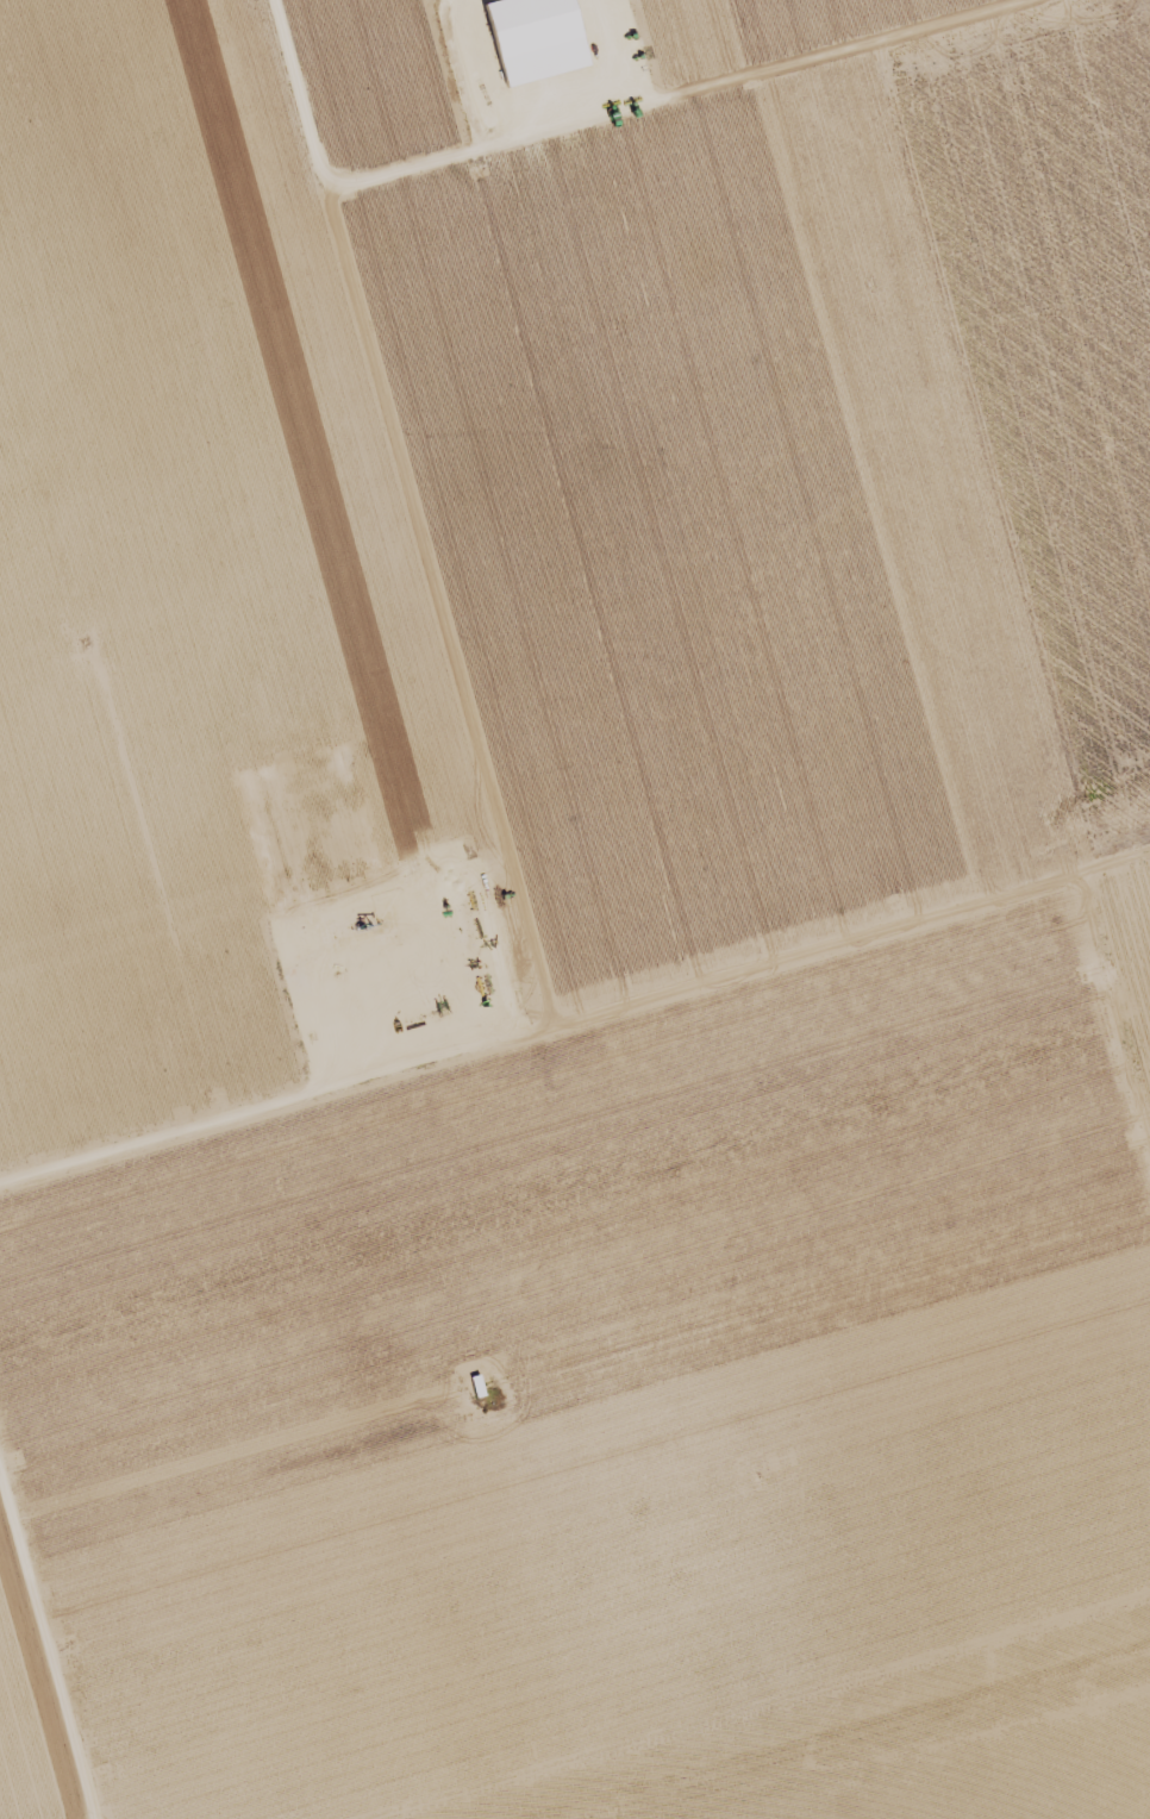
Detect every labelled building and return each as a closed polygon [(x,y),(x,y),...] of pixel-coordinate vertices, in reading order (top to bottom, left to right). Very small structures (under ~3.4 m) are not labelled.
[(570,0),(485,0),(481,1),(501,85),(585,65),(570,0)]
